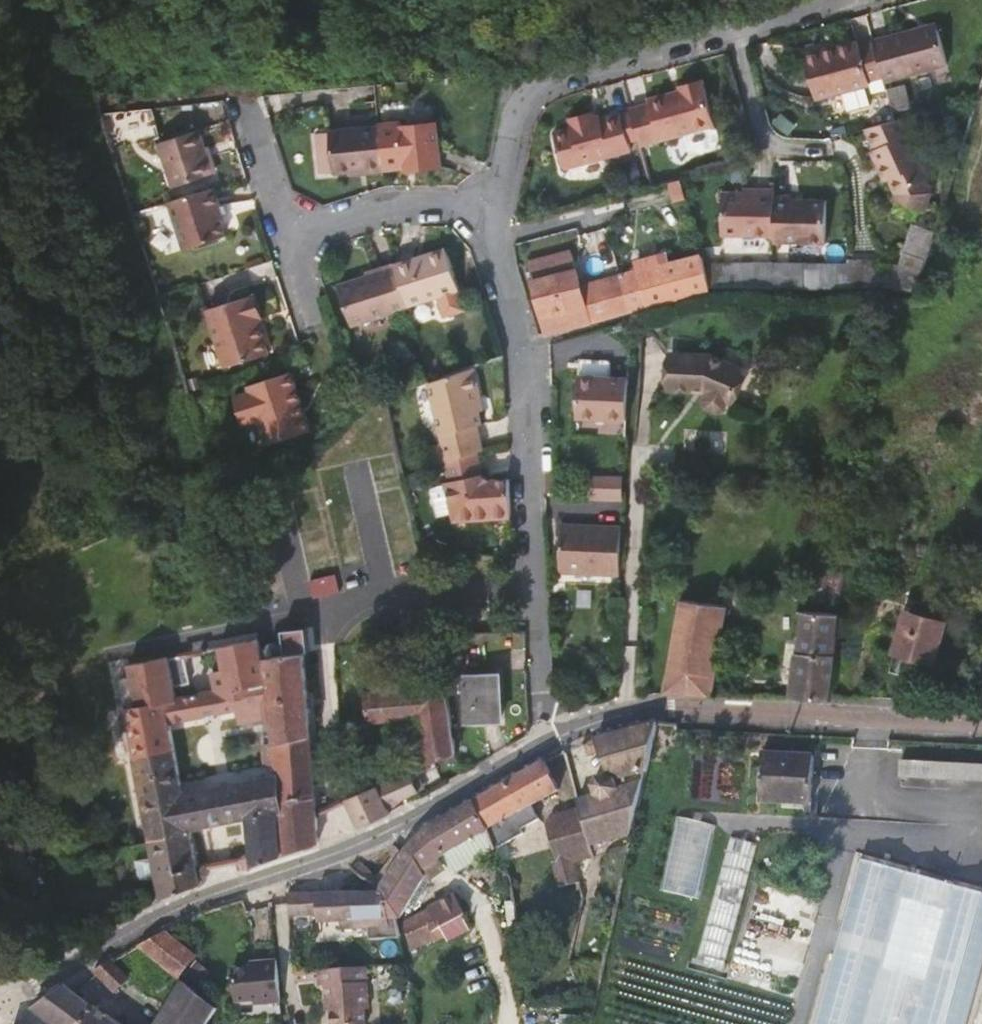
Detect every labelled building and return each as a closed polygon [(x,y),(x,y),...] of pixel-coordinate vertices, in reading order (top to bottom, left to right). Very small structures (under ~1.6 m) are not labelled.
[(921,33),(939,28),(937,21),(919,26),(921,33)] [(948,62),(939,28),(921,33),(919,26),(874,39),(884,75),(885,80),(948,62)] [(858,41),(836,47),(804,55),(816,97),(842,91),(866,84),(871,83),(870,80),(884,75),(874,39),(859,44),(858,41)] [(804,55),(836,47),(835,43),(803,51),(804,55)] [(681,91),(703,85),(702,79),(679,86),(681,91)] [(871,105),(866,84),(842,91),(847,111),(871,105)] [(715,125),(703,85),(681,91),(682,96),(650,105),(630,110),(631,114),(639,141),(641,146),(715,125)] [(682,96),(681,91),(649,100),(650,105),(682,96)] [(569,118),(571,124),(588,119),(590,125),(604,121),(602,115),(595,117),(593,111),(569,118)] [(631,114),(623,116),(630,143),(639,141),(631,114)] [(438,116),(426,118),(427,125),(439,124),(438,116)] [(630,143),(623,116),(604,121),(590,125),(588,119),(571,124),(573,133),(551,140),(561,171),(632,151),(630,143)] [(444,164),(439,124),(427,125),(426,118),(403,120),(403,117),(379,119),(379,122),(384,166),(408,163),(408,158),(419,157),(421,167),(444,164)] [(864,128),(873,159),(876,171),(868,173),(874,194),(883,192),(887,206),(886,212),(916,223),(920,212),(911,181),(916,181),(898,119),(897,119),(864,128)] [(331,128),(331,129),(332,139),(335,167),(336,170),(353,169),(384,166),(379,122),(331,128)] [(335,167),(332,139),(331,129),(321,131),(325,169),(335,167)] [(174,186),(213,174),(205,148),(199,131),(160,143),(174,186)] [(205,148),(213,174),(218,172),(210,146),(205,148)] [(408,158),(408,163),(409,168),(421,167),(419,157),(408,158)] [(876,171),(873,159),(865,161),(868,173),(876,171)] [(676,205),(686,202),(680,181),(670,184),(676,205)] [(221,206),(215,186),(170,201),(185,247),(225,234),(220,218),(216,208),(221,206)] [(775,190),(754,190),(754,196),(740,196),(720,196),(719,234),(773,236),(773,231),(775,194),(775,190)] [(796,195),(775,194),(773,231),(773,236),(773,242),(825,244),(826,201),(796,200),(796,195)] [(216,208),(220,218),(225,216),(221,206),(216,208)] [(899,269),(704,271),(709,287),(918,287),(929,254),(932,243),(908,238),(899,269)] [(444,246),(415,256),(417,261),(446,252),(444,246)] [(457,288),(446,252),(417,261),(415,256),(393,262),(395,267),(407,304),(436,295),(442,316),(464,309),(457,288)] [(556,279),(575,272),(571,257),(551,263),(556,279)] [(622,277),(623,280),(631,309),(709,287),(704,271),(701,258),(664,269),(661,260),(637,267),(638,272),(622,277)] [(365,271),(367,276),(395,267),(393,262),(365,271)] [(537,305),(528,308),(537,337),(631,309),(623,280),(581,292),(575,272),(556,279),(551,263),(528,270),(537,305)] [(395,267),(367,276),(338,285),(351,325),(408,307),(407,304),(395,267)] [(255,305),(265,336),(271,334),(261,304),(255,305)] [(265,336),(255,305),(211,319),(230,379),(274,365),(265,336)] [(706,353),(672,355),(670,390),(698,388),(718,396),(714,404),(717,411),(729,416),(736,413),(739,406),(748,409),(761,377),(706,353)] [(478,451),(482,450),(477,425),(482,423),(477,398),(480,396),(475,366),(431,381),(428,382),(443,462),(444,463),(472,451),(478,451)] [(600,384),(601,378),(581,377),(580,418),(627,420),(629,385),(600,384)] [(301,417),(306,416),(295,383),(252,397),(254,404),(238,409),(247,438),(263,433),(271,457),(310,445),(301,417)] [(301,417),(310,445),(314,444),(306,416),(301,417)] [(510,520),(508,481),(484,482),(478,451),(472,451),(444,463),(452,481),(448,484),(449,488),(434,491),(440,520),(454,517),(455,521),(510,520)] [(625,497),(624,473),(593,474),(594,498),(625,497)] [(560,572),(620,575),(622,525),(563,523),(560,572)] [(836,607),(845,568),(813,560),(802,600),(836,607)] [(316,596),(343,591),(339,573),(312,578),(316,596)] [(681,600),(663,695),(711,697),(726,607),(681,600)] [(839,615),(801,613),(789,699),(829,701),(829,696),(839,615)] [(904,613),(893,654),(931,664),(943,624),(904,613)] [(192,831),(246,821),(250,869),(284,858),(284,855),(322,844),(304,653),(266,657),(261,637),(216,646),(220,670),(210,672),(213,690),(237,710),(240,723),(265,718),(266,727),(272,726),(274,741),(277,775),(185,791),(182,780),(171,724),(180,696),(171,654),(126,663),(127,670),(134,705),(123,707),(149,847),(194,840),(192,831)] [(116,672),(123,707),(134,705),(127,670),(116,672)] [(468,723),(502,721),(499,674),(466,676),(468,723)] [(458,753),(447,684),(366,690),(370,724),(420,720),(426,766),(458,753)] [(213,690),(180,696),(171,724),(237,710),(213,690)] [(641,726),(601,737),(613,775),(604,777),(606,783),(609,791),(591,797),(579,808),(590,845),(632,831),(641,793),(641,790),(649,755),(656,725),(641,726)] [(277,775),(274,741),(262,743),(264,765),(182,780),(185,791),(277,775)] [(426,766),(347,801),(357,829),(372,822),(392,812),(389,808),(421,793),(417,784),(460,767),(458,753),(426,766)] [(811,756),(762,754),(760,801),(809,804),(811,756)] [(900,761),(899,779),(981,783),(981,765),(900,761)] [(514,779),(473,802),(487,831),(496,849),(523,834),(522,830),(539,820),(532,807),(559,792),(545,762),(514,779)] [(496,849),(487,831),(473,802),(423,830),(403,853),(380,888),(380,892),(384,893),(386,920),(396,919),(401,918),(427,877),(423,871),(441,857),(447,870),(448,872),(496,849)] [(590,845),(579,808),(559,815),(572,858),(551,865),(559,889),(579,883),(573,863),(593,856),(590,845)] [(675,816),(666,892),(705,896),(714,820),(675,816)] [(732,836),(699,961),(722,967),(755,842),(732,836)] [(210,877),(207,865),(199,864),(194,840),(149,847),(159,898),(159,900),(206,884),(210,877)] [(372,885),(380,888),(403,853),(390,843),(351,858),(351,868),(355,874),(362,879),(372,885)] [(862,856),(814,1023),(966,1023),(981,967),(981,891),(862,856)] [(447,870),(441,857),(423,871),(427,877),(430,882),(447,870)] [(430,882),(427,877),(401,918),(396,919),(402,948),(406,946),(403,924),(431,914),(430,911),(443,904),(430,882)] [(485,881),(443,904),(430,911),(431,914),(403,924),(406,946),(414,943),(416,946),(426,940),(425,937),(476,909),(473,900),(490,891),(485,881)] [(386,920),(384,893),(380,892),(348,893),(287,895),(289,918),(318,916),(319,924),(357,921),(358,927),(387,925),(386,920)] [(139,946),(147,953),(178,978),(195,957),(166,932),(139,946)] [(125,953),(112,961),(128,975),(147,953),(139,946),(125,953)] [(277,970),(276,952),(248,955),(248,959),(231,961),(233,993),(252,992),(252,995),(279,993),(277,970)] [(197,987),(212,972),(200,959),(185,974),(197,987)] [(115,990),(128,975),(112,961),(92,971),(115,990)] [(318,970),(319,989),(325,989),(326,1011),(330,1011),(331,1023),(364,1023),(363,1009),(367,1008),(364,968),(318,970)] [(216,1009),(184,983),(159,1023),(207,1023),(216,1009)] [(93,1006),(65,986),(32,1008),(53,1023),(80,1023),(93,1006)] [(93,1006),(80,1023),(117,1023),(93,1006)]
